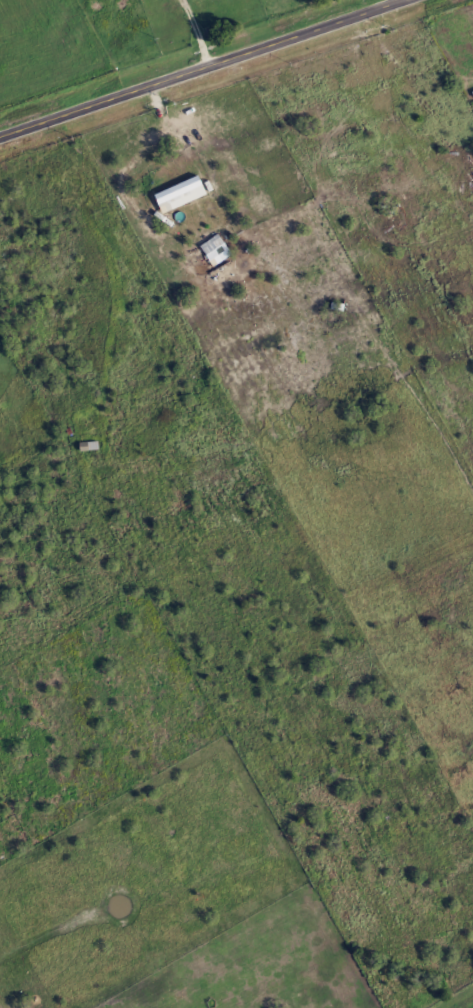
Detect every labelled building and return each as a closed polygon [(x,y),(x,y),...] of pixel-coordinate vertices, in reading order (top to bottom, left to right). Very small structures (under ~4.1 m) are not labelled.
[(209,195),(201,176),(156,195),(165,214),(209,195)] [(201,247),(215,268),(234,255),(220,234),(201,247)]
